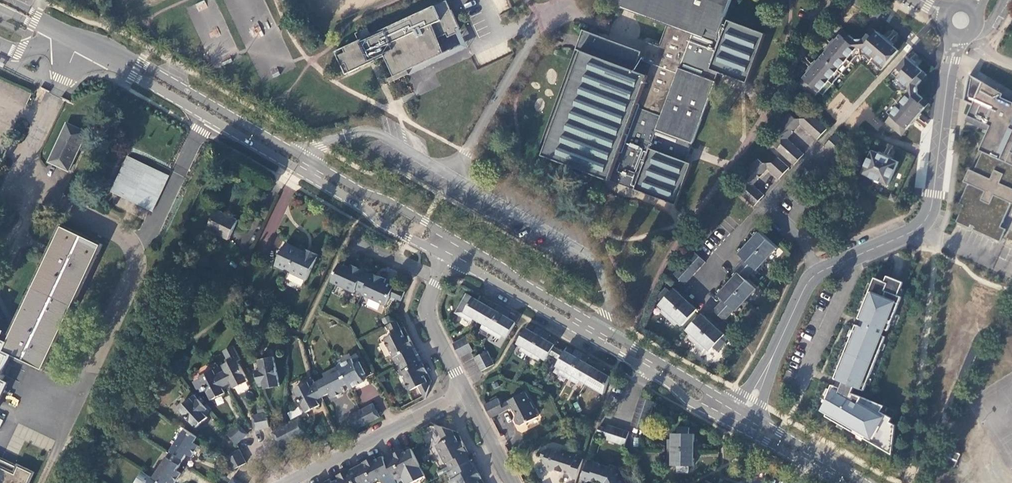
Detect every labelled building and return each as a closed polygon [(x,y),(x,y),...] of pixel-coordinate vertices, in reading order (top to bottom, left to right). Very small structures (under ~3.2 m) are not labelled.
[(344,47),(347,52),(338,55),(343,65),(347,63),(351,72),(361,67),(360,66),(385,54),(395,76),(409,70),(425,62),(446,53),(439,37),(448,33),(449,37),(459,32),(457,29),(461,27),(448,0),(447,0),(366,37),(361,40),(344,47)] [(498,12),(510,8),(507,0),(493,0),(498,12)] [(732,0),(614,0),(613,1),(669,21),(661,46),(648,41),(644,50),(585,28),(576,52),(540,150),(545,151),(544,155),(636,189),(678,204),(693,163),(687,160),(717,82),(716,82),(720,71),(749,82),(767,33),(726,17),(732,0)] [(815,60),(806,71),(808,73),(798,84),(814,98),(819,92),(823,95),(857,56),(865,56),(882,70),(898,51),(893,46),(895,44),(884,34),(882,37),(873,29),(863,40),(856,41),(845,31),(836,41),(833,39),(824,49),(826,51),(817,62),(815,60)] [(363,30),(357,33),(361,40),(366,37),(363,30)] [(926,75),(906,58),(906,57),(892,74),(897,78),(894,82),(901,88),(901,95),(887,113),(890,116),(885,122),(901,136),(912,124),(914,126),(923,116),(920,113),(928,104),(918,94),(916,87),(926,75)] [(409,70),(410,74),(427,66),(425,62),(409,70)] [(968,116),(990,126),(988,131),(979,150),(983,152),(974,172),(970,170),(964,182),(969,184),(960,204),(964,206),(956,222),(970,228),(971,225),(974,227),(973,230),(1000,242),(1006,229),(1001,227),(1011,203),(1011,153),(1011,152),(1011,149),(1011,102),(1000,97),(1002,94),(1003,95),(1003,94),(983,82),(968,116)] [(1003,94),(1003,95),(1002,94),(1000,97),(1011,102),(1011,99),(1003,94)] [(793,165),(804,154),(788,139),(794,132),(801,125),(817,139),(827,129),(811,113),(805,119),(796,119),(790,114),(783,122),(776,129),(781,134),(782,144),(777,150),(793,165)] [(990,126),(968,116),(966,121),(988,131),(990,126)] [(92,131),(73,120),(54,156),(66,162),(65,164),(73,168),(81,153),(80,152),(84,144),(85,144),(92,131)] [(801,173),(812,183),(816,178),(827,178),(832,183),(847,166),(842,161),(841,151),(847,145),(835,135),(825,146),(836,156),(821,172),(811,162),(801,173)] [(893,158),(880,152),(879,153),(872,150),(862,174),(868,177),(874,181),(881,182),(888,186),(898,163),(892,159),(893,158)] [(143,202),(161,169),(133,155),(117,189),(143,202)] [(789,168),(777,157),(772,163),(762,163),(757,158),(741,175),(747,181),(747,190),(742,195),(754,206),(763,195),(753,185),(768,168),(779,179),(789,168)] [(174,175),(161,169),(143,202),(157,209),(174,175)] [(270,242),(293,196),(284,191),(261,237),(270,242)] [(242,221),(220,210),(211,230),(232,240),(242,221)] [(8,380),(2,377),(12,354),(46,371),(106,244),(65,224),(10,338),(0,333),(0,398),(8,380)] [(759,233),(749,244),(751,245),(761,234),(759,233)] [(751,245),(766,260),(776,249),(761,234),(751,245)] [(280,266),(312,282),(324,256),(309,249),(308,252),(290,243),(280,266)] [(751,245),(749,244),(739,255),(741,256),(751,245)] [(739,265),(750,275),(755,270),(757,271),(766,260),(751,245),(741,256),(745,259),(739,265)] [(700,268),(705,263),(694,252),(689,258),(700,268)] [(695,273),(700,268),(689,258),(684,264),(695,273)] [(349,269),(339,264),(330,283),(354,294),(356,291),(363,294),(370,278),(356,271),(358,268),(351,265),(349,269)] [(690,279),(695,273),(684,264),(679,269),(690,279)] [(730,286),(746,301),(756,289),(746,280),(750,275),(739,265),(734,270),(738,274),(740,276),(730,286)] [(372,274),(358,268),(356,271),(370,278),(372,274)] [(690,279),(679,269),(674,274),(675,275),(685,285),(690,279)] [(401,302),(405,292),(384,283),(385,280),(372,274),(370,278),(363,294),(362,295),(386,306),(390,297),(401,302)] [(728,284),(730,286),(740,276),(738,274),(728,284)] [(892,453),(896,426),(890,422),(892,419),(881,412),(884,406),(853,393),(856,387),(864,391),(886,337),(882,335),(885,330),(888,331),(902,297),(898,296),(903,283),(887,276),(885,282),(881,281),(875,278),(859,319),(863,320),(862,321),(860,327),(856,325),(835,379),(839,381),(836,387),(832,385),(826,399),(828,400),(822,410),(828,413),(826,416),(881,447),(892,453)] [(718,295),(720,297),(730,286),(728,284),(718,295)] [(724,300),(719,305),(730,316),(735,310),(736,312),(746,301),(730,286),(720,297),(724,300)] [(661,311),(669,319),(685,301),(679,296),(681,295),(675,289),(671,292),(667,289),(659,297),(663,301),(660,305),(664,309),(661,311)] [(679,296),(685,301),(688,298),(682,292),(681,295),(679,296)] [(479,321),(488,306),(467,294),(456,313),(472,322),(474,318),(479,321)] [(683,326),(698,310),(697,310),(691,304),(689,306),(685,301),(669,319),(676,325),(679,322),(683,326)] [(719,305),(713,311),(725,321),(730,316),(719,305)] [(495,310),(488,306),(479,321),(483,324),(482,328),(491,334),(504,310),(498,307),(495,310)] [(511,314),(504,310),(491,334),(500,339),(503,335),(508,338),(519,319),(511,315),(511,314)] [(708,320),(702,314),(687,330),(691,334),(689,337),(695,343),(711,326),(706,322),(708,320)] [(710,318),(708,320),(706,322),(711,326),(715,323),(710,318)] [(398,366),(399,365),(414,357),(411,350),(414,348),(408,336),(405,338),(396,321),(387,326),(393,335),(384,340),(398,366)] [(718,329),(720,328),(715,323),(711,326),(717,331),(718,329)] [(528,325),(518,343),(522,346),(520,350),(530,356),(544,333),(537,328),(536,330),(534,334),(531,332),(534,328),(528,325)] [(711,326),(695,343),(703,351),(706,348),(710,351),(714,348),(718,351),(726,344),(722,339),(725,335),(718,329),(717,331),(711,326)] [(544,333),(530,356),(539,361),(541,358),(546,360),(549,356),(554,347),(555,346),(554,346),(547,341),(550,337),(550,336),(544,333)] [(466,337),(453,344),(456,351),(470,344),(466,337)] [(557,341),(550,337),(547,341),(554,346),(557,341)] [(470,344),(456,351),(460,358),(473,351),(470,344)] [(230,362),(218,368),(227,385),(232,383),(235,389),(248,382),(238,362),(241,361),(234,347),(225,351),(230,362)] [(559,350),(554,347),(549,356),(554,359),(554,358),(559,350)] [(559,361),(564,353),(559,350),(554,358),(559,361)] [(488,351),(474,359),(477,365),(491,358),(488,351)] [(559,373),(568,378),(582,355),(575,352),(573,356),(565,351),(564,353),(559,361),(557,366),(561,369),(559,373)] [(589,365),(587,363),(589,359),(582,355),(568,378),(578,384),(580,380),(585,383),(596,364),(591,361),(589,365)] [(259,362),(254,363),(258,385),(263,383),(265,389),(280,386),(274,357),(259,360),(259,362)] [(418,387),(423,397),(426,400),(428,394),(430,387),(424,376),(427,374),(421,362),(418,364),(414,357),(399,365),(403,371),(401,373),(411,391),(418,387)] [(477,365),(481,372),(495,365),(491,358),(477,365)] [(348,385),(351,389),(364,382),(363,381),(361,377),(366,374),(361,366),(357,369),(354,364),(354,363),(340,370),(341,371),(348,385)] [(605,394),(610,378),(599,371),(602,367),(596,364),(585,383),(605,394)] [(218,368),(214,370),(200,377),(212,400),(225,393),(223,388),(227,385),(218,368)] [(342,387),(348,385),(341,371),(314,384),(315,386),(322,398),(330,394),(333,398),(345,392),(342,387)] [(317,401),(322,398),(315,386),(311,388),(308,383),(295,389),(307,413),(320,406),(319,404),(317,401)] [(497,398),(484,405),(491,419),(512,409),(514,412),(516,411),(518,415),(516,416),(514,419),(517,424),(519,425),(521,426),(538,417),(525,393),(501,405),(497,398)] [(640,398),(636,412),(651,416),(654,403),(640,398)] [(209,411),(199,400),(184,413),(198,430),(209,419),(205,415),(209,411)] [(380,418),(378,414),(373,405),(360,411),(367,425),(380,418)] [(354,431),(367,425),(360,411),(347,418),(354,431)] [(651,416),(636,412),(633,418),(648,423),(651,416)] [(255,431),(270,428),(266,413),(252,416),(255,431)] [(648,423),(633,418),(631,426),(646,431),(648,423)] [(292,440),(305,433),(299,420),(285,426),(292,440)] [(227,433),(236,445),(248,435),(237,423),(227,433)] [(453,431),(446,429),(436,425),(444,442),(436,446),(446,464),(447,464),(451,471),(448,473),(452,481),(456,479),(458,482),(479,482),(478,481),(481,479),(478,474),(475,475),(469,463),(462,449),(465,448),(462,442),(459,444),(453,431)] [(603,439),(611,442),(615,427),(607,425),(603,439)] [(292,440),(285,426),(272,434),(279,447),(292,440)] [(611,442),(618,444),(622,430),(615,427),(611,442)] [(669,450),(692,451),(695,451),(695,443),(695,434),(689,434),(690,428),(678,428),(678,434),(673,434),(673,440),(669,440),(669,450)] [(198,438),(185,430),(169,454),(182,462),(187,455),(192,457),(199,446),(194,443),(198,438)] [(625,446),(629,432),(622,430),(618,444),(625,446)] [(469,463),(471,461),(467,454),(468,453),(465,448),(462,449),(469,463)] [(577,478),(583,460),(576,457),(577,455),(562,450),(561,452),(549,448),(544,450),(542,458),(545,459),(543,466),(544,469),(553,472),(555,470),(577,478)] [(425,476),(412,449),(405,453),(403,449),(397,452),(399,456),(386,463),(396,482),(412,482),(425,476)] [(239,450),(226,457),(233,470),(246,463),(239,450)] [(695,451),(692,451),(669,450),(669,460),(672,460),(672,466),(677,466),(677,472),(689,473),(689,467),(694,467),(695,458),(695,451)] [(961,455),(949,450),(943,463),(954,468),(961,455)] [(391,455),(392,456),(384,460),(386,463),(399,456),(397,452),(391,455)] [(37,472),(0,453),(0,482),(31,482),(37,472)] [(169,454),(153,479),(159,482),(169,482),(171,482),(175,482),(181,474),(177,471),(182,462),(169,454)] [(364,482),(370,482),(372,482),(373,482),(374,482),(380,480),(382,482),(396,482),(386,463),(384,460),(383,457),(376,460),(375,457),(369,460),(370,464),(357,470),(364,482)] [(363,464),(356,468),(357,470),(370,464),(369,460),(363,463),(363,464)] [(475,475),(478,474),(475,468),(471,461),(469,463),(475,475)] [(583,479),(595,482),(626,482),(619,468),(610,465),(609,468),(588,461),(583,479)] [(349,470),(343,473),(344,476),(357,470),(356,468),(349,471),(349,470)] [(325,482),(326,482),(364,482),(357,470),(344,476),(343,473),(337,476),(339,479),(332,482),(331,479),(325,482)]
